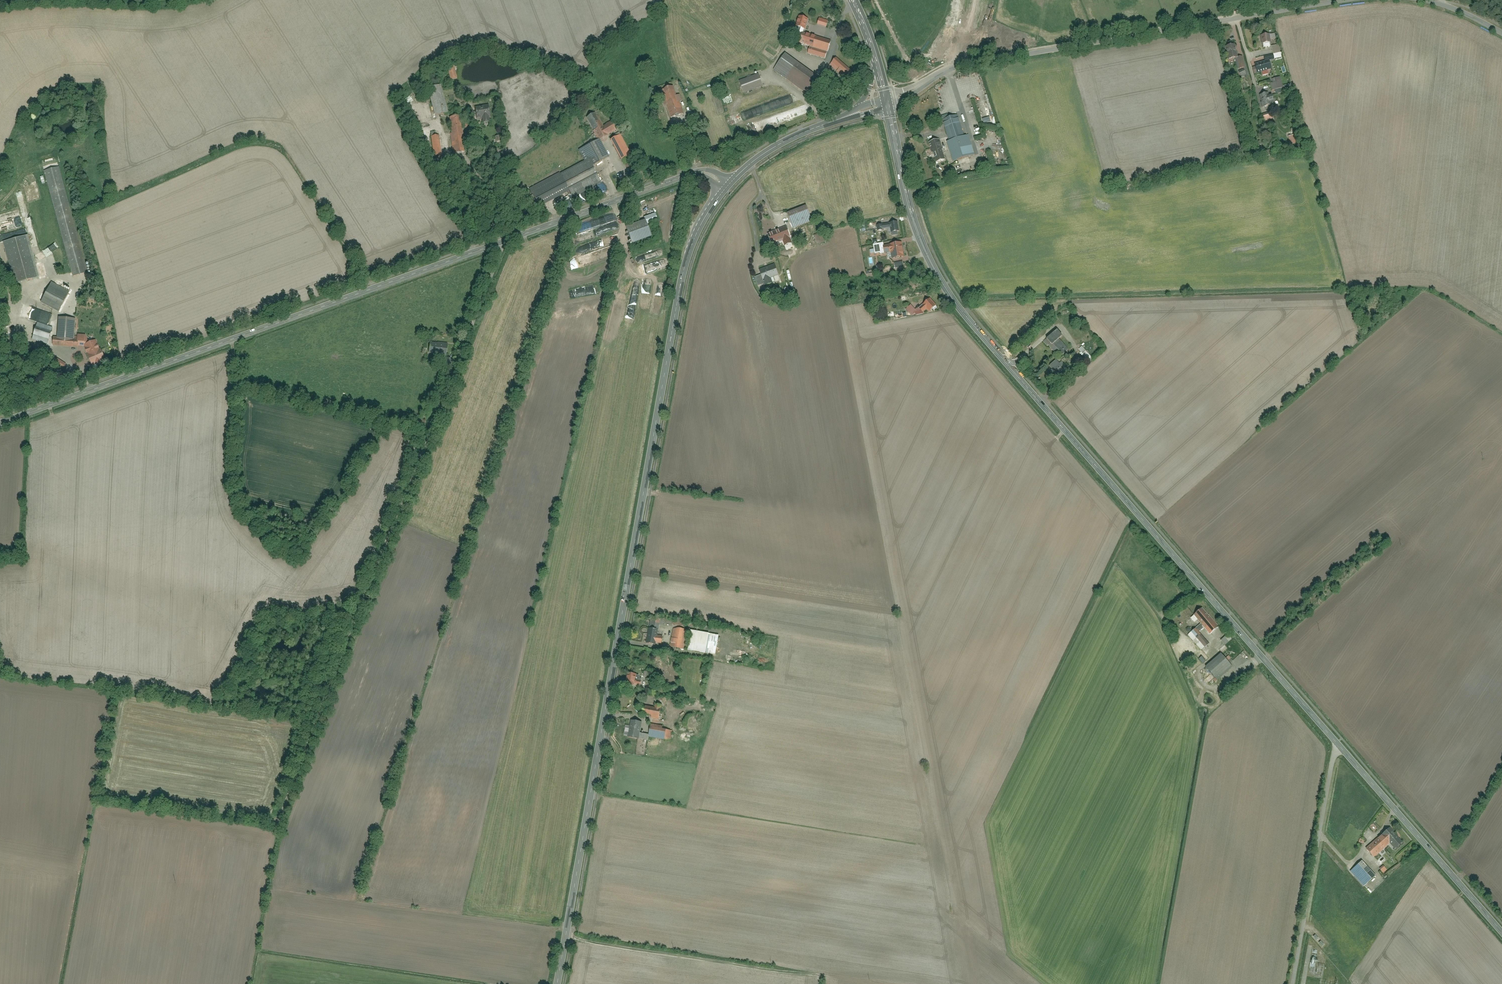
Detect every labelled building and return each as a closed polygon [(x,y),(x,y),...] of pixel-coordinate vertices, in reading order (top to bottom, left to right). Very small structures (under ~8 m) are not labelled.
[(798,18),(795,29),(803,31),(805,19),(798,18)] [(803,30),(799,45),(809,48),(807,54),(825,59),(831,39),(803,30)] [(1261,35),(1262,49),(1270,48),(1268,34),(1261,35)] [(1234,46),(1225,47),(1227,60),(1236,59),(1234,46)] [(1271,47),(1273,55),(1280,53),(1278,46),(1271,47)] [(783,56),(772,71),(809,97),(820,81),(783,56)] [(1239,69),(1245,68),(1243,56),(1237,57),(1239,69)] [(837,57),(829,67),(850,83),(857,73),(837,57)] [(1267,71),(1272,69),(1270,61),(1254,65),(1255,70),(1252,71),(1253,75),(1262,73),(1263,76),(1268,75),(1267,71)] [(447,67),(450,81),(458,79),(454,65),(447,67)] [(739,79),(744,93),(764,86),(759,73),(739,79)] [(1270,84),(1272,91),(1284,88),(1282,78),(1272,80),(1272,83),(1270,84)] [(444,85),(429,89),(436,115),(450,112),(444,85)] [(656,100),(663,98),(670,118),(686,113),(677,86),(653,94),(656,100)] [(1264,108),(1265,112),(1278,109),(1276,103),(1268,105),(1268,103),(1272,102),(1271,95),(1266,97),(1265,94),(1260,96),(1263,109),(1264,108)] [(492,108),(479,109),(479,117),(484,117),(485,124),(491,124),(490,116),(492,116),(492,108)] [(586,118),(598,139),(616,130),(611,122),(605,125),(599,111),(586,118)] [(1262,116),(1264,123),(1274,120),(1273,113),(1262,116)] [(450,118),(454,155),(468,154),(464,117),(450,118)] [(958,117),(943,120),(948,141),(946,142),(951,162),(972,157),(967,136),(963,137),(958,117)] [(430,136),(432,158),(443,157),(441,135),(430,136)] [(622,135),(612,141),(623,159),(633,154),(622,135)] [(601,140),(580,150),(586,162),(561,174),(573,198),(602,185),(592,164),(609,156),(601,140)] [(938,141),(928,143),(934,163),(944,160),(938,141)] [(1255,151),(1262,149),(1260,142),(1253,144),(1255,151)] [(955,166),(948,168),(951,176),(958,174),(955,166)] [(59,168),(44,173),(73,277),(88,272),(59,168)] [(789,213),(794,227),(812,221),(807,206),(789,213)] [(888,224),(888,225),(884,225),(885,230),(889,229),(890,233),(899,232),(898,222),(888,224)] [(783,241),(786,251),(795,248),(792,238),(791,236),(788,227),(771,233),(774,244),(783,241)] [(814,234),(817,244),(828,240),(825,231),(814,234)] [(5,242),(15,285),(40,278),(30,236),(5,242)] [(886,244),(887,246),(883,246),(883,244),(872,245),(865,246),(866,249),(862,250),(863,257),(869,256),(869,252),(873,251),(874,256),(882,255),(887,254),(887,255),(890,254),(891,261),(898,260),(897,254),(901,253),(899,242),(886,244)] [(766,280),(768,287),(776,284),(774,277),(781,275),(777,263),(760,269),(762,275),(755,277),(758,286),(766,284),(765,280),(766,280)] [(51,284),(42,304),(61,312),(70,292),(51,284)] [(921,305),(922,305),(918,309),(920,312),(925,308),(928,312),(934,308),(927,300),(921,305)] [(907,311),(910,316),(916,312),(912,307),(907,311)] [(58,345),(85,347),(94,367),(106,362),(97,341),(88,345),(89,339),(76,338),(77,318),(59,317),(58,345)] [(39,324),(33,339),(48,345),(53,329),(39,324)] [(1062,336),(1060,338),(1054,331),(1043,340),(1049,347),(1052,345),(1063,357),(1072,348),(1062,336)] [(431,342),(430,353),(449,355),(450,344),(431,342)] [(1084,346),(1078,351),(1088,362),(1094,357),(1084,346)] [(456,362),(446,358),(444,365),(453,368),(456,362)] [(67,366),(57,360),(54,365),(64,371),(67,366)] [(1056,361),(1049,368),(1056,376),(1063,369),(1056,361)] [(1195,624),(1198,622),(1210,636),(1217,629),(1201,610),(1191,619),(1195,624)] [(655,646),(656,643),(662,644),(664,637),(657,635),(660,620),(651,618),(646,645),(655,646)] [(673,629),(671,647),(686,649),(689,631),(673,629)] [(693,631),(690,651),(717,655),(721,636),(693,631)] [(1197,631),(1190,637),(1202,651),(1209,644),(1197,631)] [(1228,635),(1221,641),(1225,646),(1232,639),(1228,635)] [(1220,656),(1205,668),(1217,682),(1232,669),(1220,656)] [(627,673),(626,684),(637,686),(637,685),(642,686),(643,681),(638,681),(638,675),(627,673)] [(658,705),(657,708),(644,705),(642,715),(661,718),(663,709),(662,709),(663,706),(658,705)] [(625,734),(629,734),(629,738),(640,740),(641,739),(649,741),(650,734),(641,733),(643,722),(631,720),(630,727),(626,726),(625,734)] [(669,729),(652,726),(650,737),(666,740),(672,741),(673,732),(668,731),(669,729)] [(1382,834),(1382,835),(1367,848),(1374,857),(1389,843),(1395,850),(1403,844),(1389,828),(1382,834)] [(1361,861),(1349,872),(1363,887),(1376,876),(1361,861)] [(1316,935),(1313,938),(1322,948),(1325,945),(1316,935)]
